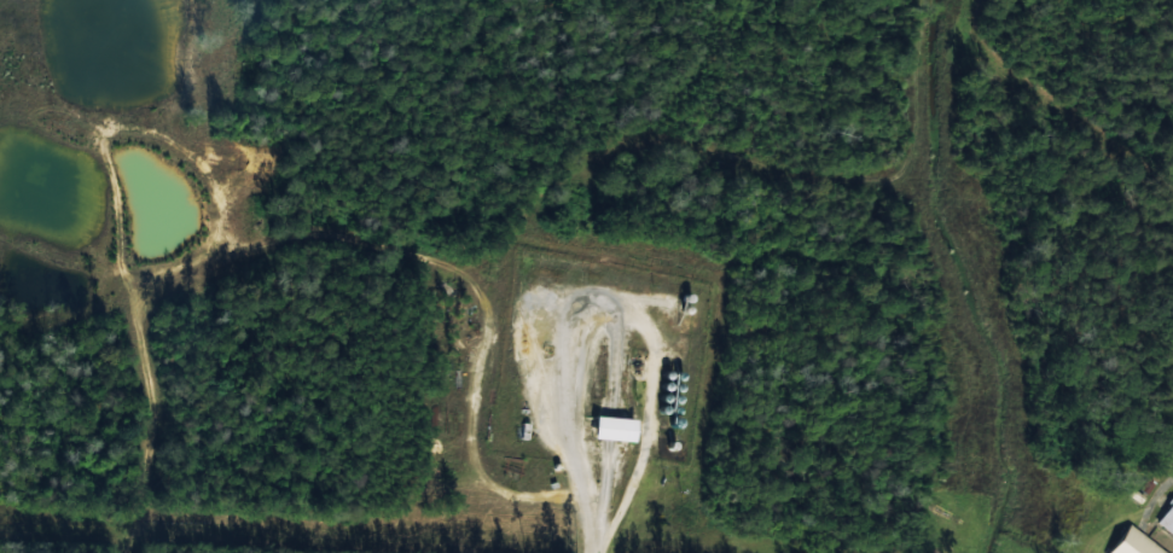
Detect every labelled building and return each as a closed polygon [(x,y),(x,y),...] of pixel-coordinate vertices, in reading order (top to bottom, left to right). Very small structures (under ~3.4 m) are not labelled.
[(595,439),(636,440),(636,417),(596,416),(595,439)] [(1172,537),(1172,501),(1156,524),(1172,537)] [(1130,524),(1108,552),(1168,552),(1130,524)]
